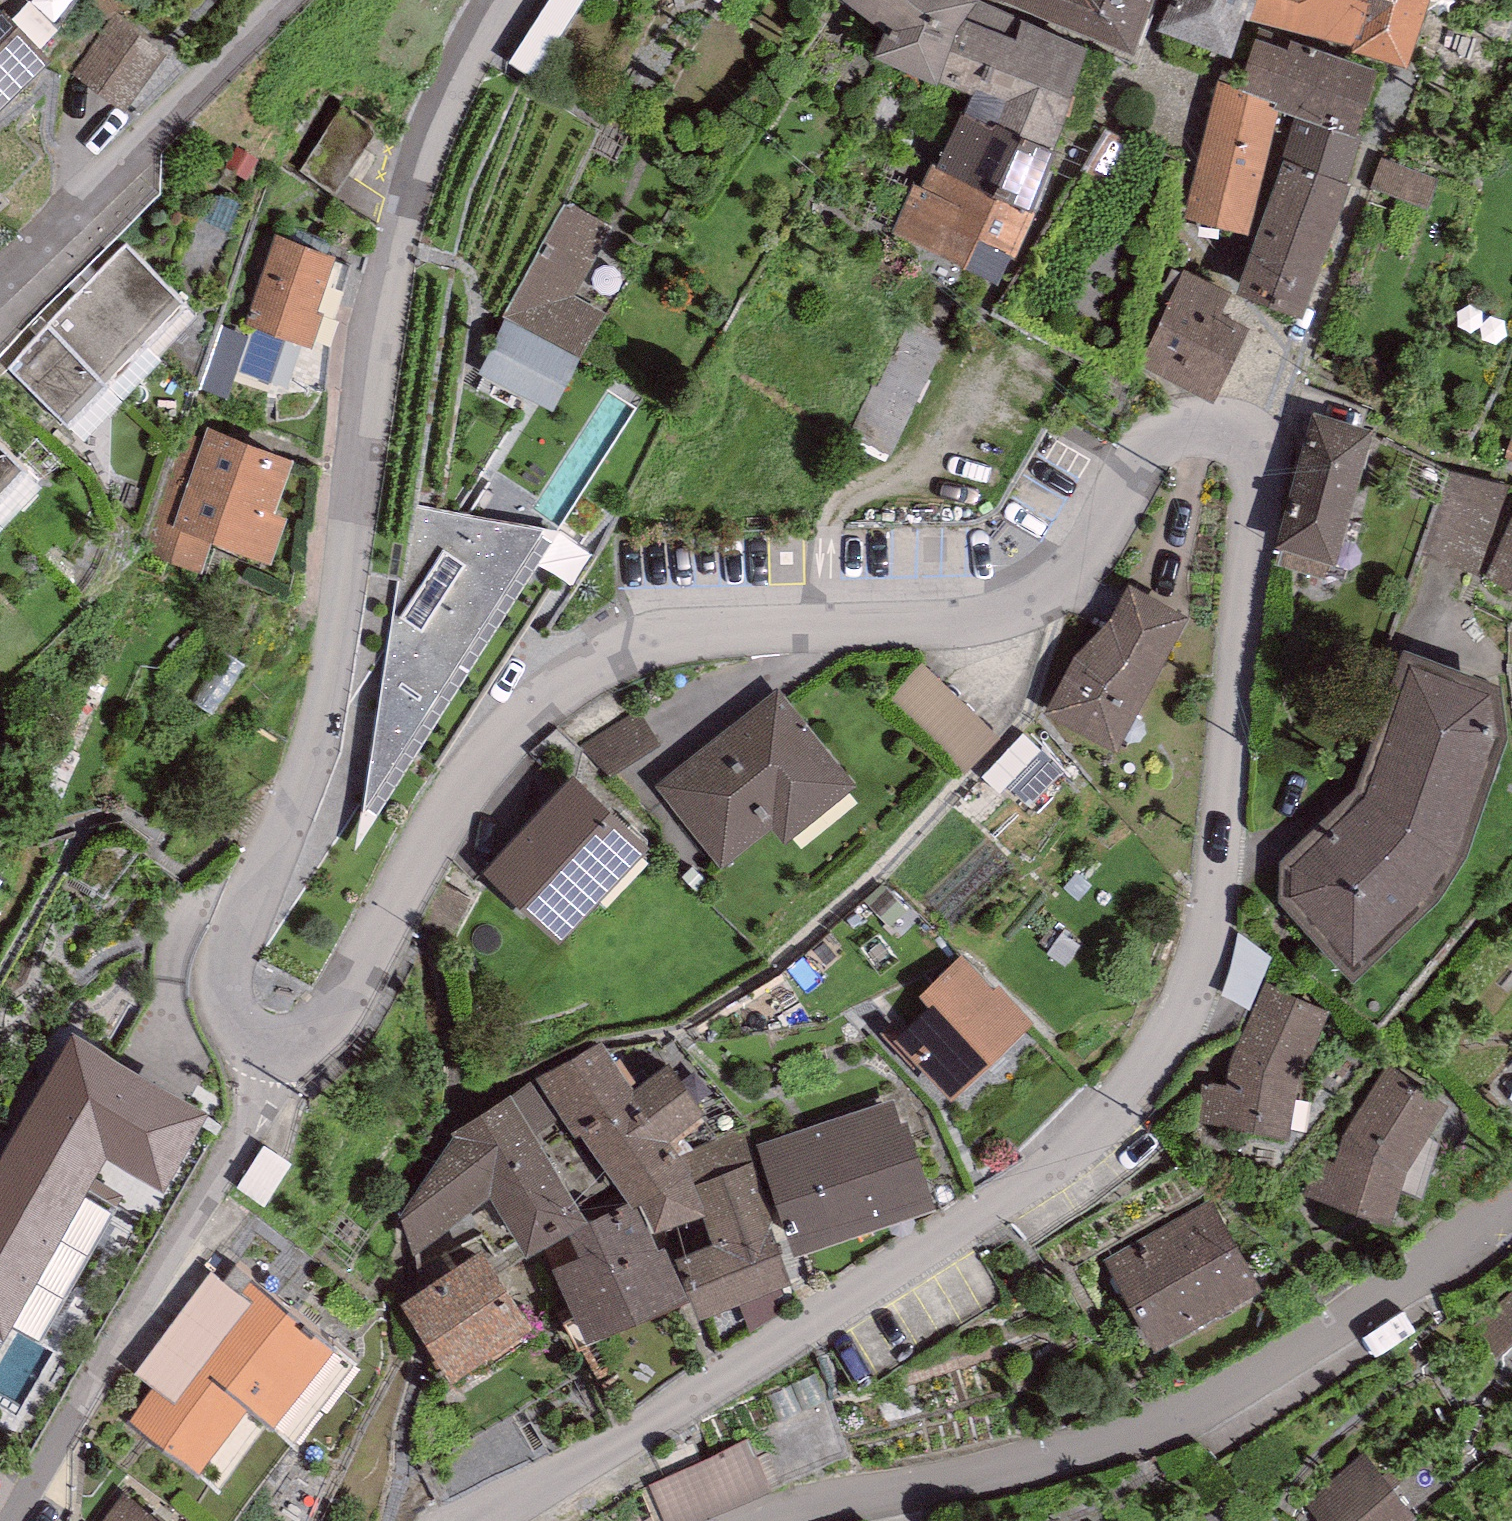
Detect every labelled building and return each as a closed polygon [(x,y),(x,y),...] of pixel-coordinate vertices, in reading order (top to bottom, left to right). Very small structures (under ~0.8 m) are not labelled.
[(976,0),(848,0),(886,30),(875,58),(939,84),(976,0)] [(939,84),(972,96),(964,112),(992,128),(995,123),(1053,150),(1087,46),(978,0),(976,0),(939,84)] [(1130,54),(1154,0),(1007,0),(1130,54)] [(1157,29),(1231,56),(1245,16),(1249,17),(1255,0),(1170,0),(1157,29)] [(1249,17),(1351,44),(1364,0),(1255,0),(1249,17)] [(1351,44),(1349,50),(1408,65),(1429,0),(1364,0),(1351,44)] [(53,61),(3,9),(0,11),(0,111),(53,61)] [(166,54),(114,15),(71,72),(124,114),(166,54)] [(1378,70),(1289,40),(1286,50),(1256,39),(1239,89),(1281,103),(1358,129),(1378,70)] [(1281,103),(1239,89),(1217,81),(1185,218),(1249,234),(1276,121),(1279,111),(1281,103)] [(1281,103),(1279,111),(1297,117),(1281,159),(1284,160),(1346,182),(1363,130),(1358,129),(1281,103)] [(376,130),(341,109),(301,173),(335,194),(376,130)] [(964,112),(936,166),(1030,211),(1056,151),(1053,150),(995,123),(992,128),(964,112)] [(1350,183),(1346,182),(1284,160),(1236,292),(1302,317),(1350,183)] [(936,166),(932,164),(920,188),(913,184),(892,231),(998,283),(1010,256),(1015,257),(1034,213),(1030,211),(936,166)] [(1391,164),(1383,191),(1438,208),(1447,180),(1391,164)] [(566,200),(505,312),(583,354),(605,312),(575,296),(614,225),(566,200)] [(323,312),(317,310),(336,255),(276,235),(245,323),(311,346),(323,312)] [(126,244),(7,368),(81,439),(200,315),(126,244)] [(1232,292),(1182,269),(1138,366),(1215,400),(1249,326),(1222,314),(1232,292)] [(505,319),(478,373),(553,411),(581,356),(505,319)] [(901,460),(961,343),(923,324),(864,441),(901,460)] [(1334,565),(1373,429),(1311,412),(1274,545),(1279,547),(1274,566),(1324,580),(1329,563),(1334,565)] [(205,439),(185,433),(145,554),(201,573),(211,544),(270,564),(287,514),(278,511),(296,458),(208,429),(205,439)] [(42,483),(0,444),(0,528),(42,483)] [(1446,467),(1422,546),(1471,562),(1496,483),(1446,467)] [(1488,565),(1511,574),(1511,505),(1488,565)] [(559,532),(415,507),(404,578),(397,576),(356,849),(559,532)] [(1189,615),(1130,584),(1109,619),(1073,657),(1045,713),(1118,751),(1142,704),(1189,615)] [(1501,685),(1403,649),(1356,788),(1279,861),(1279,900),(1353,980),(1438,899),(1465,857),(1507,737),(1501,685)] [(783,844),(856,786),(778,688),(655,786),(722,869),(771,829),(783,844)] [(599,751),(620,779),(668,745),(647,716),(599,751)] [(573,776),(483,870),(560,944),(650,850),(573,776)] [(994,989),(962,955),(918,995),(929,1006),(899,1033),(891,1024),(882,1032),(915,1068),(919,1064),(951,1100),(1034,1023),(999,985),(994,989)] [(1331,1015),(1265,981),(1228,1063),(1225,1085),(1203,1081),(1197,1123),(1289,1136),(1298,1083),(1331,1015)] [(106,1157),(164,1188),(209,1111),(74,1033),(0,1162),(0,1332),(4,1335),(106,1157)] [(603,1040),(536,1078),(575,1136),(582,1133),(628,1201),(632,1206),(641,1202),(653,1232),(703,1215),(706,1214),(693,1169),(683,1154),(674,1144),(708,1120),(669,1064),(637,1089),(603,1040)] [(1449,1105),(1387,1062),(1342,1138),(1335,1163),(1315,1156),(1303,1195),(1391,1224),(1408,1170),(1449,1105)] [(531,1081),(511,1094),(536,1134),(557,1121),(531,1081)] [(536,1134),(511,1094),(451,1131),(454,1135),(400,1217),(413,1254),(490,1196),(527,1256),(541,1247),(589,1220),(536,1134)] [(892,1097),(756,1142),(795,1256),(937,1209),(906,1119),(900,1121),(892,1097)] [(752,1131),(683,1154),(693,1169),(706,1214),(703,1215),(714,1242),(677,1258),(700,1319),(788,1283),(752,1131)] [(653,1232),(641,1202),(632,1206),(628,1201),(589,1220),(541,1247),(586,1343),(689,1300),(665,1246),(660,1248),(653,1232)] [(1212,1201),(1103,1264),(1154,1352),(1264,1290),(1212,1201)] [(483,1250),(401,1303),(452,1382),(534,1329),(483,1250)] [(338,1344),(235,1265),(224,1280),(212,1270),(134,1375),(151,1390),(130,1421),(200,1477),(251,1410),(275,1428),(338,1344)] [(1472,1327),(1499,1358),(1511,1346),(1511,1292),(1472,1327)] [(665,1520),(694,1520),(771,1491),(750,1439),(649,1483),(665,1520)] [(1317,1520),(1413,1520),(1417,1518),(1363,1454),(1303,1505),(1317,1520)] [(122,1492),(101,1520),(162,1520),(122,1492)]
